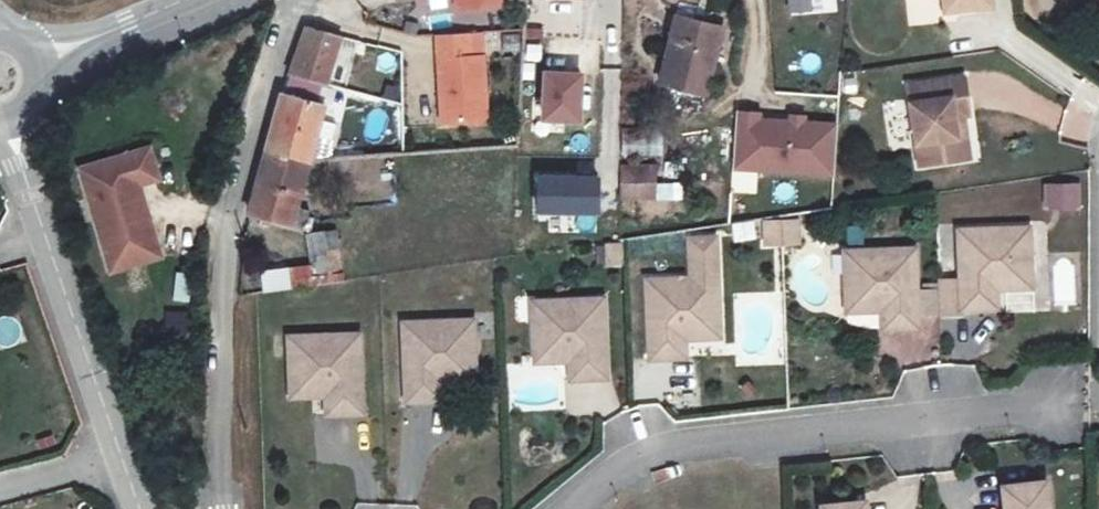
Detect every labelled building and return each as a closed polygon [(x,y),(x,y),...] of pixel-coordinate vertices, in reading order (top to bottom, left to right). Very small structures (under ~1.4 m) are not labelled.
[(453,12),(502,6),(501,0),(451,0),(453,12)] [(786,15),(826,13),(825,0),(785,0),(786,15)] [(916,16),(946,13),(957,11),(959,33),(994,29),(991,0),(914,0),(916,16)] [(1077,4),(1078,11),(1093,10),(1092,2),(1090,0),(1080,0),(1077,4)] [(957,11),(946,13),(948,35),(959,33),(957,11)] [(678,37),(661,104),(709,116),(727,48),(678,37)] [(332,69),(303,58),(285,98),(318,110),(332,69)] [(540,124),(582,124),(582,72),(540,72),(540,124)] [(442,131),(440,97),(357,101),(357,134),(442,131)] [(972,140),(966,103),(912,112),(925,192),(959,186),(955,164),(961,162),(958,142),(966,141),(972,140)] [(832,177),(833,117),(734,116),(733,175),(832,177)] [(321,131),(277,121),(276,123),(268,142),(260,175),(310,183),(321,131)] [(959,186),(972,184),(966,141),(958,142),(961,162),(955,164),(959,186)] [(141,172),(72,192),(95,276),(146,263),(131,209),(150,204),(141,172)] [(296,248),(310,183),(260,175),(250,237),(296,248)] [(534,216),(600,217),(600,176),(535,176),(534,216)] [(681,203),(681,183),(619,183),(619,203),(681,203)] [(1081,210),(1080,183),(1041,184),(1042,211),(1081,210)] [(758,248),(800,247),(799,219),(757,220),(758,248)] [(753,221),(730,223),(732,242),(755,239),(753,221)] [(261,292),(311,288),(310,274),(341,272),(337,230),(306,232),(309,266),(260,269),(261,292)] [(606,244),(604,265),(621,266),(622,245),(606,244)] [(806,251),(789,252),(790,274),(807,273),(806,251)] [(789,252),(772,253),(773,275),(790,274),(789,252)] [(1039,259),(968,262),(970,310),(947,311),(949,346),(971,345),(971,341),(1006,340),(1005,323),(1043,322),(1042,309),(1040,309),(1039,259)] [(95,276),(101,295),(151,281),(146,263),(95,276)] [(174,273),(173,301),(188,302),(189,274),(174,273)] [(925,280),(854,282),(855,332),(856,343),(891,342),(891,360),(927,359),(925,280)] [(773,294),(733,294),(733,331),(773,331),(773,294)] [(724,308),(653,311),(656,390),(692,388),(691,371),(691,361),(698,353),(706,353),(711,358),(726,357),(724,308)] [(610,330),(539,333),(541,382),(555,381),(561,376),(568,376),(576,383),(576,392),(577,410),(613,409),(610,330)] [(478,350),(408,352),(411,432),(446,431),(446,412),(445,403),(453,395),(460,395),(466,400),(480,399),(478,350)] [(698,353),(691,361),(691,371),(726,368),(726,357),(711,358),(706,353),(698,353)] [(364,364),(293,365),(294,415),(308,414),(313,409),(321,409),(329,416),(329,425),(329,444),(365,443),(364,364)] [(555,381),(541,382),(542,393),(576,392),(576,383),(568,376),(561,376),(555,381)] [(453,395),(445,403),(446,412),(481,410),(480,399),(466,400),(460,395),(453,395)] [(308,414),(294,415),(294,426),(329,425),(329,416),(321,409),(313,409),(308,414)]
